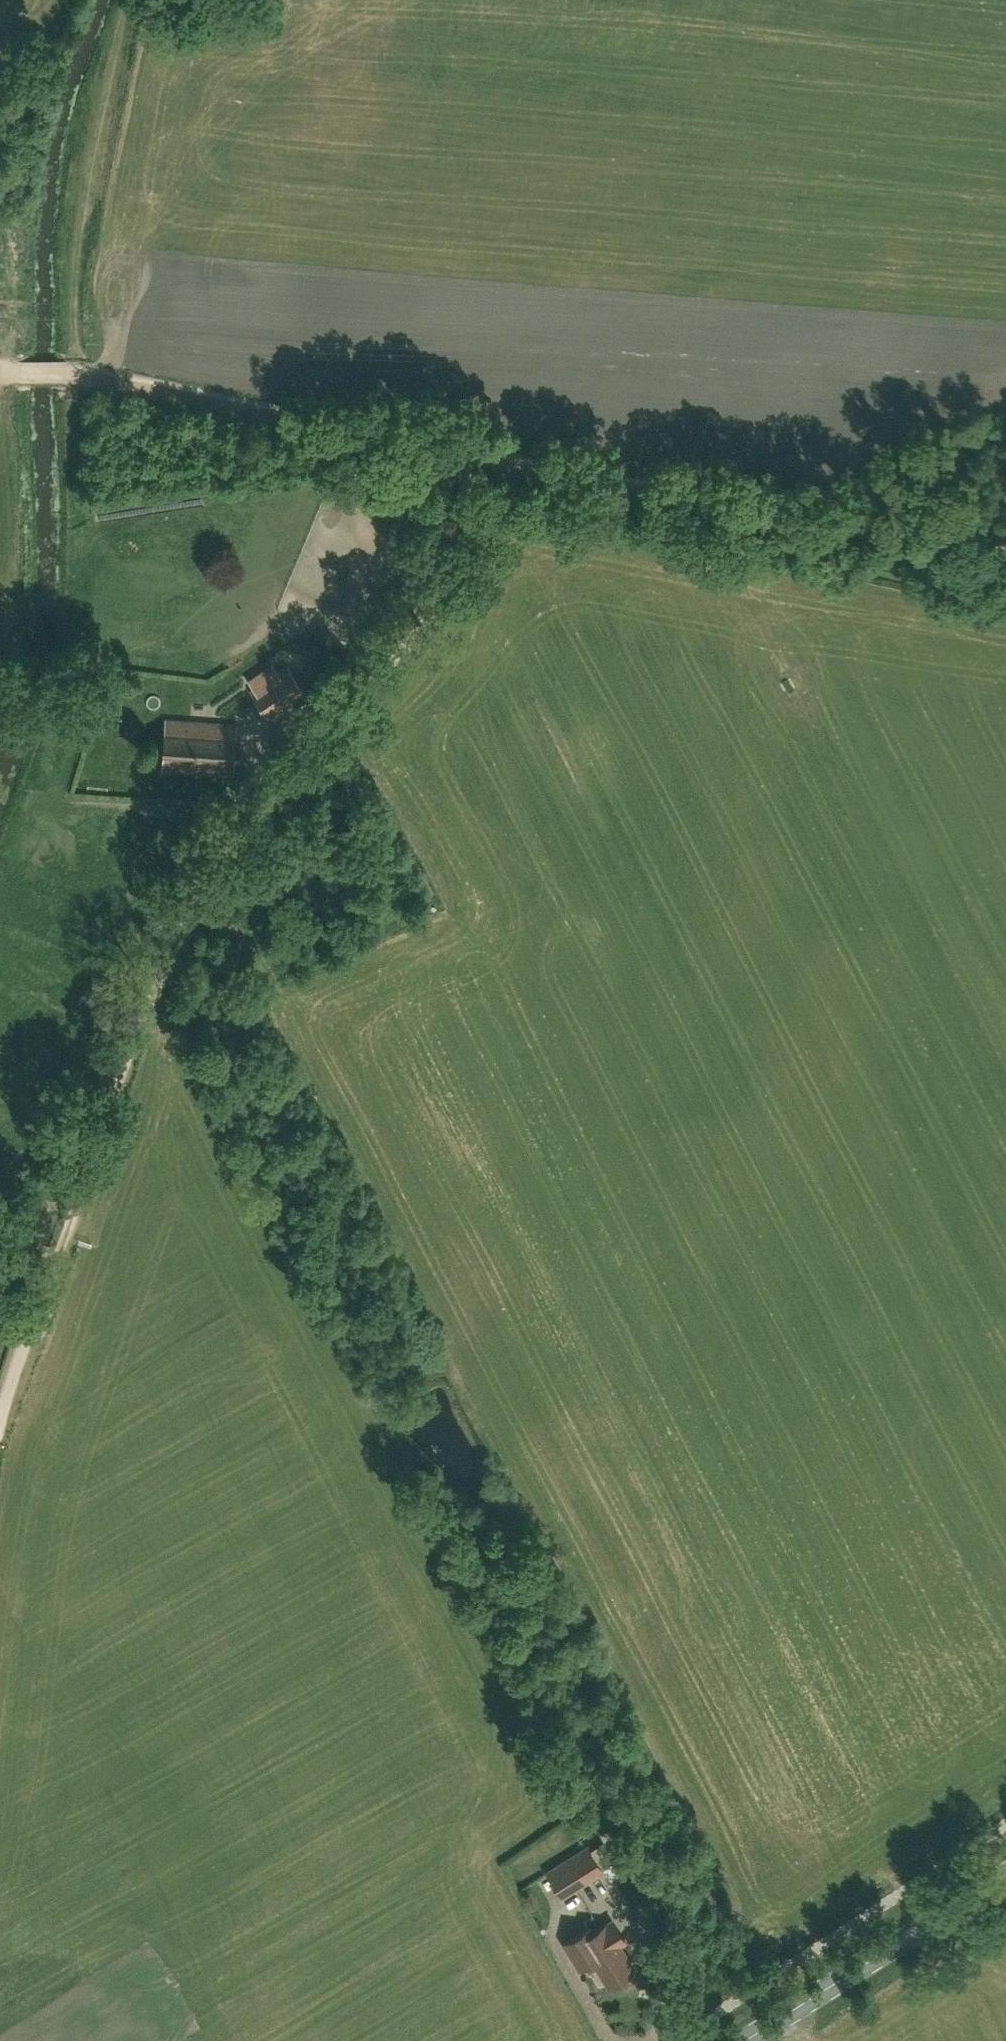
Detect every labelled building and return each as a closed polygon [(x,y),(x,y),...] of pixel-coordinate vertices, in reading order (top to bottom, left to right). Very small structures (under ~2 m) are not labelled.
[(305,693),(288,667),(274,675),(279,683),(256,698),(269,718),(282,709),(281,706),(290,699),(292,702),(305,693)] [(231,777),(234,726),(166,721),(162,772),(231,777)] [(545,1874),(560,1897),(603,1871),(588,1847),(545,1874)] [(628,1973),(633,1970),(618,1946),(624,1942),(610,1918),(590,1931),(588,1928),(562,1944),(578,1969),(591,1961),(607,1986),(612,1983),(617,1985),(627,1978),(628,1973)]
